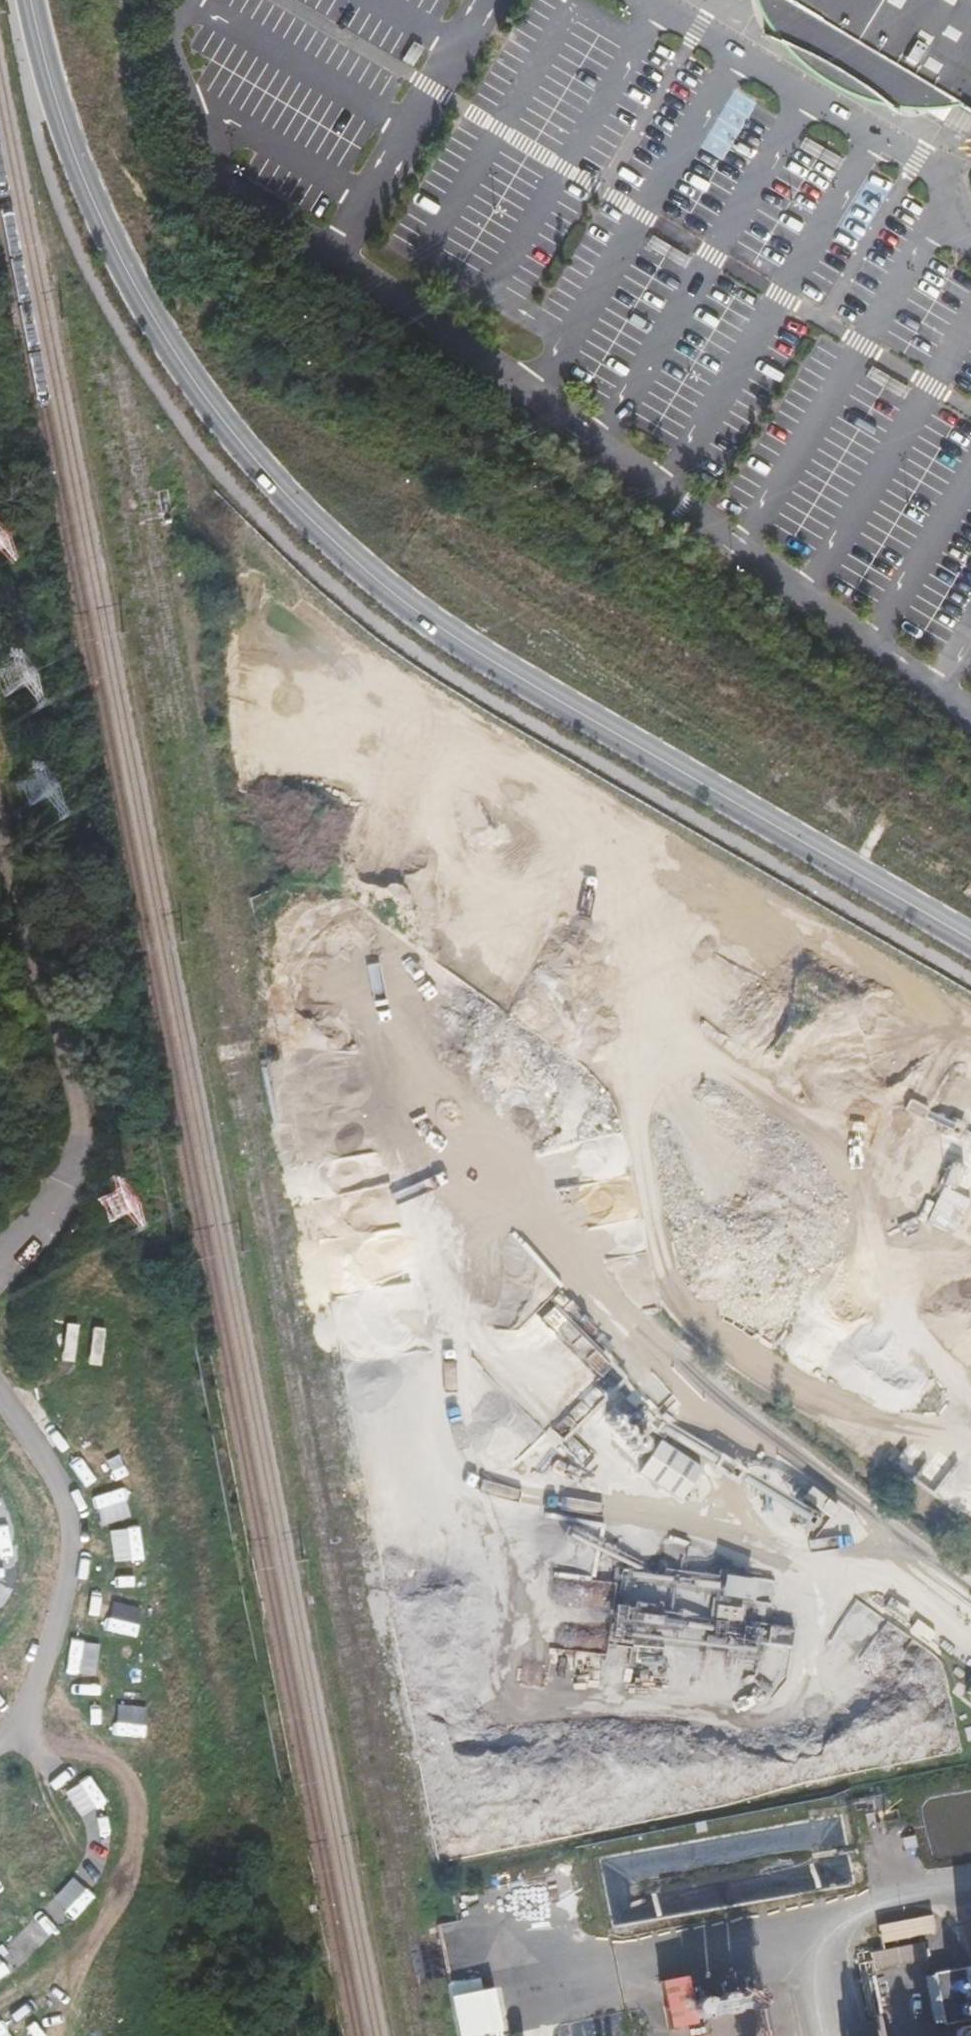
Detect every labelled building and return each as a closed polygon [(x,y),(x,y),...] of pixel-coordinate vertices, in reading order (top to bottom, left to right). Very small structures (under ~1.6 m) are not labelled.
[(784,0),(748,0),(753,9),(759,20),(766,31),(775,39),(794,6),(784,0)] [(794,6),(775,39),(785,42),(800,49),(812,55),(833,67),(852,80),(862,86),(871,94),(883,104),(903,72),(953,102),(970,113),(970,0),(784,0),(794,6)] [(903,72),(883,104),(893,105),(905,107),(918,107),(930,106),(943,104),(953,102),(903,72)] [(658,1439),(640,1474),(685,1497),(703,1463),(658,1439)] [(725,1593),(752,1592),(751,1576),(724,1577),(725,1593)] [(21,1774),(13,1765),(4,1774),(12,1782),(21,1774)] [(865,1812),(856,1815),(860,1828),(869,1825),(865,1812)] [(879,1924),(884,1947),(872,1950),(877,1968),(933,1955),(924,1914),(879,1924)] [(916,1966),(891,1971),(899,2009),(923,2004),(916,1966)] [(652,1988),(663,2033),(687,2027),(682,2009),(746,1994),(740,1967),(652,1988)] [(453,1983),(441,1986),(445,1999),(456,1997),(453,1983)] [(934,1994),(943,2035),(970,2035),(970,1987),(934,1994)] [(735,2017),(740,2017),(743,2014),(745,2010),(745,2006),(742,2002),(738,2000),(734,2000),(731,2001),(729,2004),(728,2007),(728,2012),(731,2015),(735,2017)] [(716,2021),(721,2020),(724,2018),(726,2014),(726,2009),(723,2006),(719,2003),(715,2004),(712,2005),(710,2007),(709,2011),(709,2016),(712,2019),(716,2021)] [(694,2009),(691,2012),(690,2015),(691,2020),(693,2023),(697,2025),(702,2024),(705,2022),(707,2018),(707,2013),(704,2010),(701,2008),(697,2008),(694,2009)]
